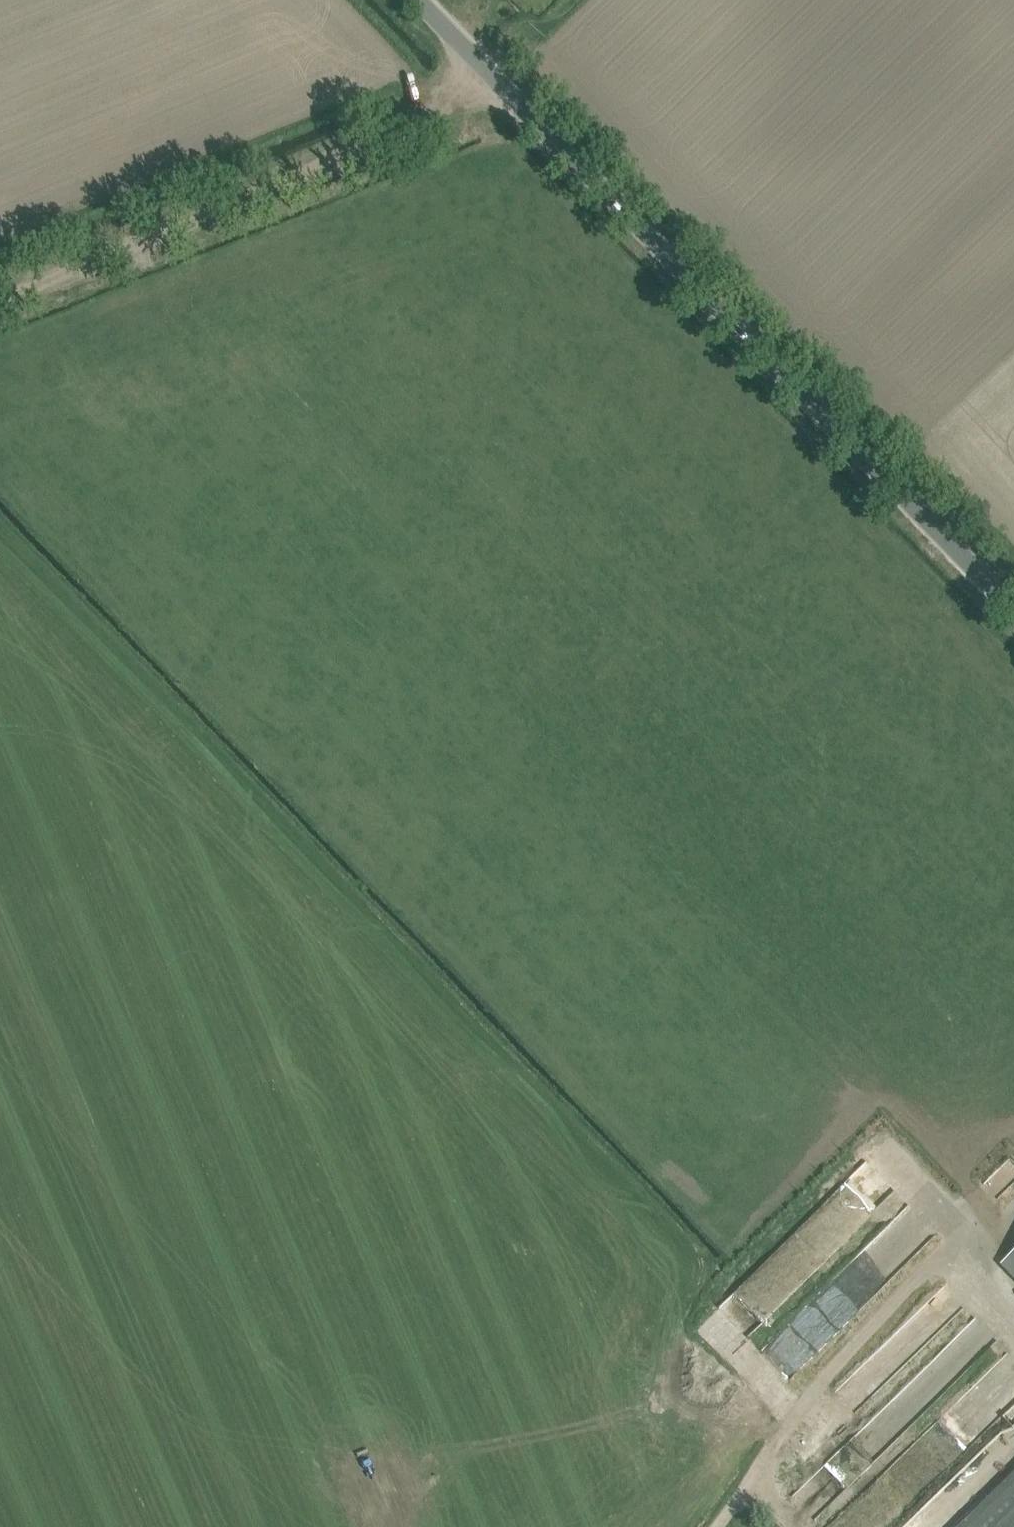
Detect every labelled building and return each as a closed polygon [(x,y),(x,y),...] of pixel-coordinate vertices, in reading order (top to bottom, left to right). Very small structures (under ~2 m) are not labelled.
[(1001,1264),(1013,1277),(1013,1252),(1001,1264)]
